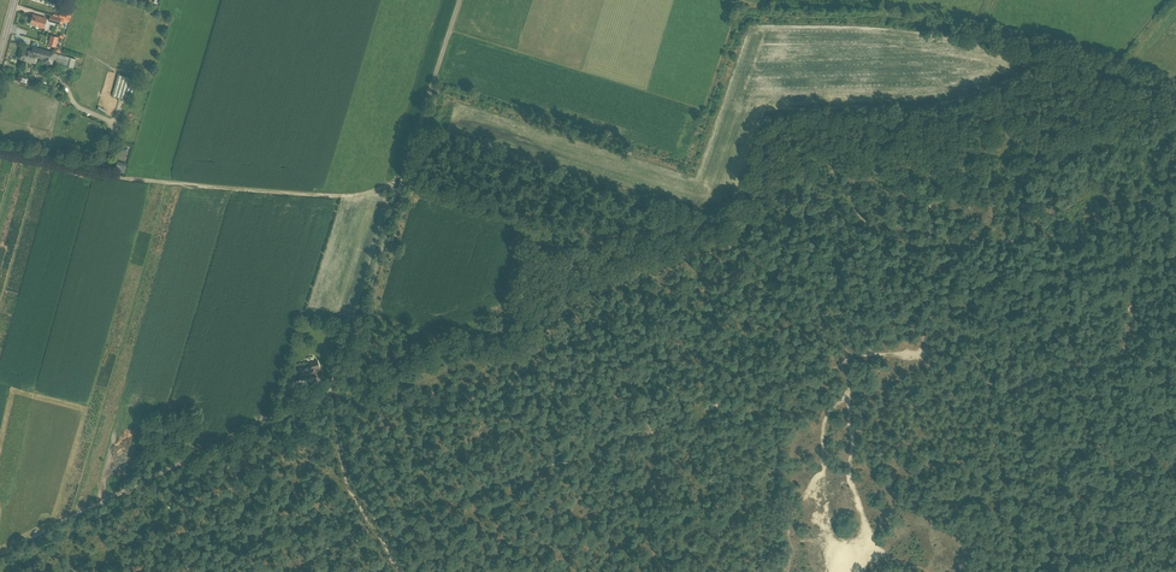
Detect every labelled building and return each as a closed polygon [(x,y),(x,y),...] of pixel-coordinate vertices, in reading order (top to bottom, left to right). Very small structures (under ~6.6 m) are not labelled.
[(65,19),(73,21),(75,14),(64,11),(62,18),(54,16),(52,22),(64,25),(65,19)] [(34,12),(31,23),(39,25),(39,26),(44,27),(47,16),(34,12)] [(51,34),(48,45),(56,47),(59,37),(51,34)] [(23,51),(21,59),(35,63),(36,61),(37,61),(38,57),(45,59),(44,61),(52,63),(73,69),(75,59),(33,46),(32,52),(30,51),(30,52),(23,51)] [(119,75),(114,96),(132,101),(138,80),(119,75)] [(53,144),(46,143),(45,151),(51,153),(53,144)] [(319,368),(317,360),(310,362),(311,366),(300,369),(302,379),(315,375),(313,369),(319,368)] [(284,380),(281,399),(288,400),(291,381),(284,380)]
